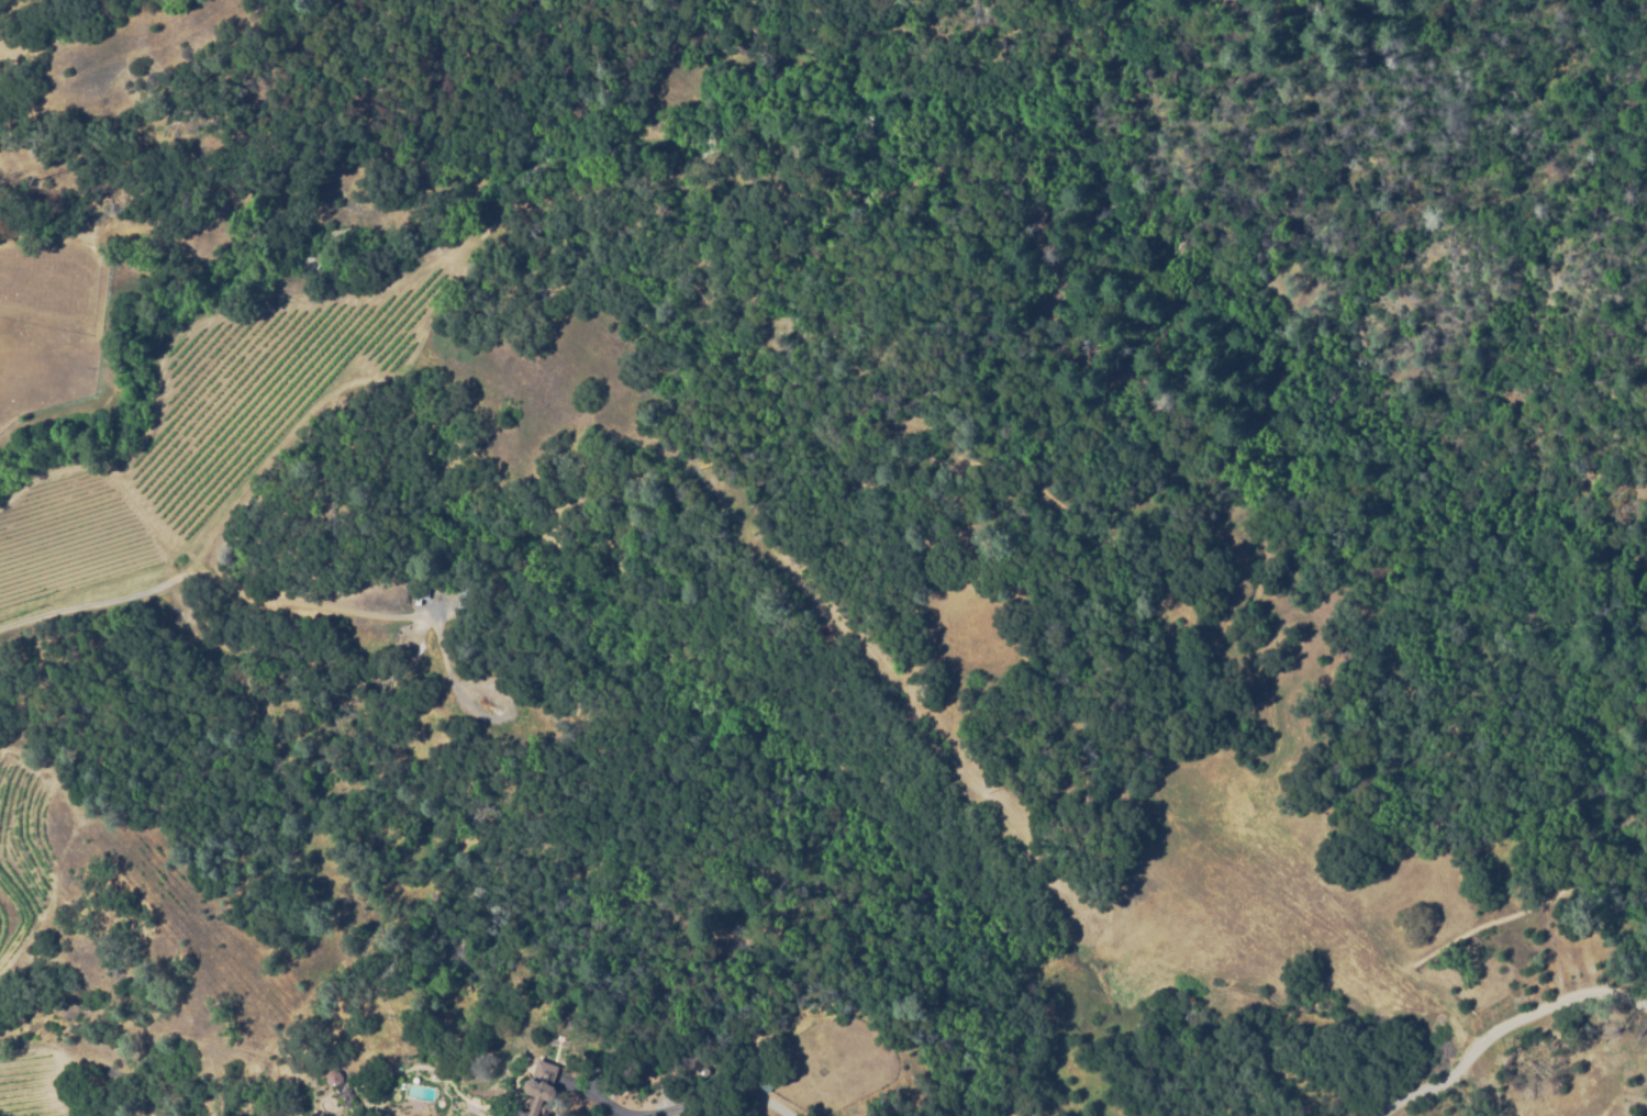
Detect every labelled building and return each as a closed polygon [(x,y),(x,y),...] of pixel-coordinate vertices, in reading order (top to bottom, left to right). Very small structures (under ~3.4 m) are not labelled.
[(426,599),(420,598),(422,581),(430,582),(426,599)] [(548,1097),(541,1115),(512,1115),(516,1109),(527,1108),(532,1112),(539,1093),(531,1090),(528,1084),(532,1078),(539,1056),(563,1064),(555,1083),(558,1084),(561,1090),(558,1096),(553,1098),(548,1097)] [(334,1086),(327,1085),(324,1080),(326,1074),(332,1071),(337,1073),(341,1079),(340,1082),(337,1084),(334,1086)]
